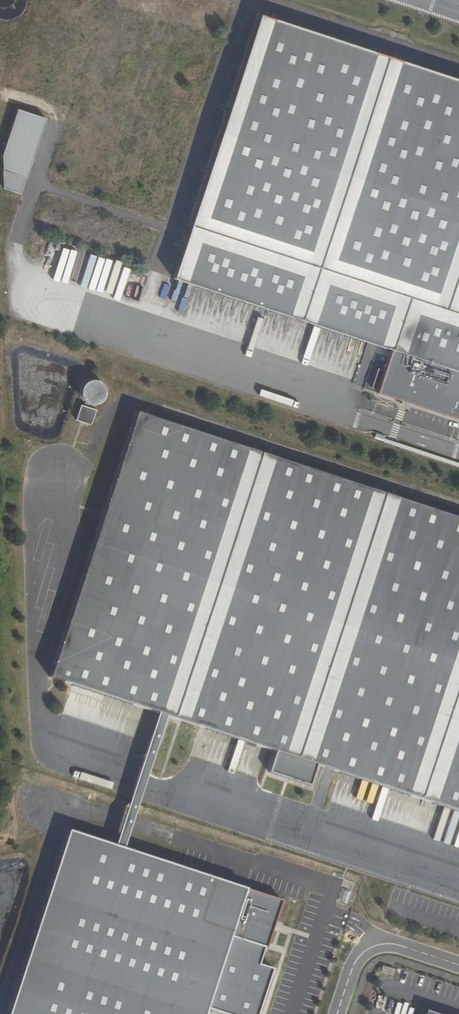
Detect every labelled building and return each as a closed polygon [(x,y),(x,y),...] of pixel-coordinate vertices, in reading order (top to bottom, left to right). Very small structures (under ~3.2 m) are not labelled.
[(257,17),(171,282),(458,376),(458,83),(257,17)] [(47,121),(19,110),(2,158),(3,187),(21,193),(47,121)] [(77,390),(93,407),(109,391),(92,375),(77,390)] [(91,422),(95,407),(79,403),(76,419),(91,422)] [(138,428),(55,693),(156,724),(164,727),(282,764),(275,785),(316,798),(323,776),(458,819),(458,527),(138,428)] [(164,727),(156,724),(116,845),(125,848),(164,727)] [(67,828),(5,1013),(208,1013),(209,1012),(217,1013),(263,1013),(277,970),(262,965),(286,903),(125,848),(116,845),(67,828)] [(388,974),(387,980),(399,984),(400,978),(388,974)]
